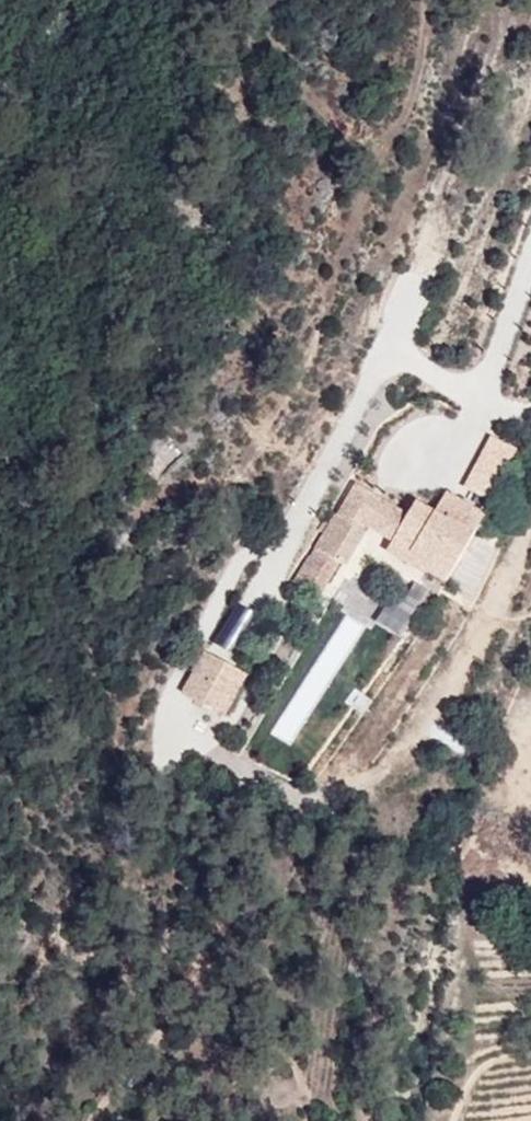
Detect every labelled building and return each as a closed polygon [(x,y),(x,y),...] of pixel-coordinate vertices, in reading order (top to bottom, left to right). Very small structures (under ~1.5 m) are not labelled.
[(494,441),(472,475),(496,491),(519,458),(494,441)] [(417,501),(416,503),(389,550),(446,583),(484,514),(447,493),(435,512),(417,501)] [(328,511),(290,580),(290,582),(316,596),(335,561),(345,567),(365,530),(328,511)] [(225,647),(240,658),(266,625),(250,614),(225,647)] [(243,675),(201,654),(182,692),(223,713),(243,675)] [(255,681),(243,675),(230,702),(242,708),(255,681)]
